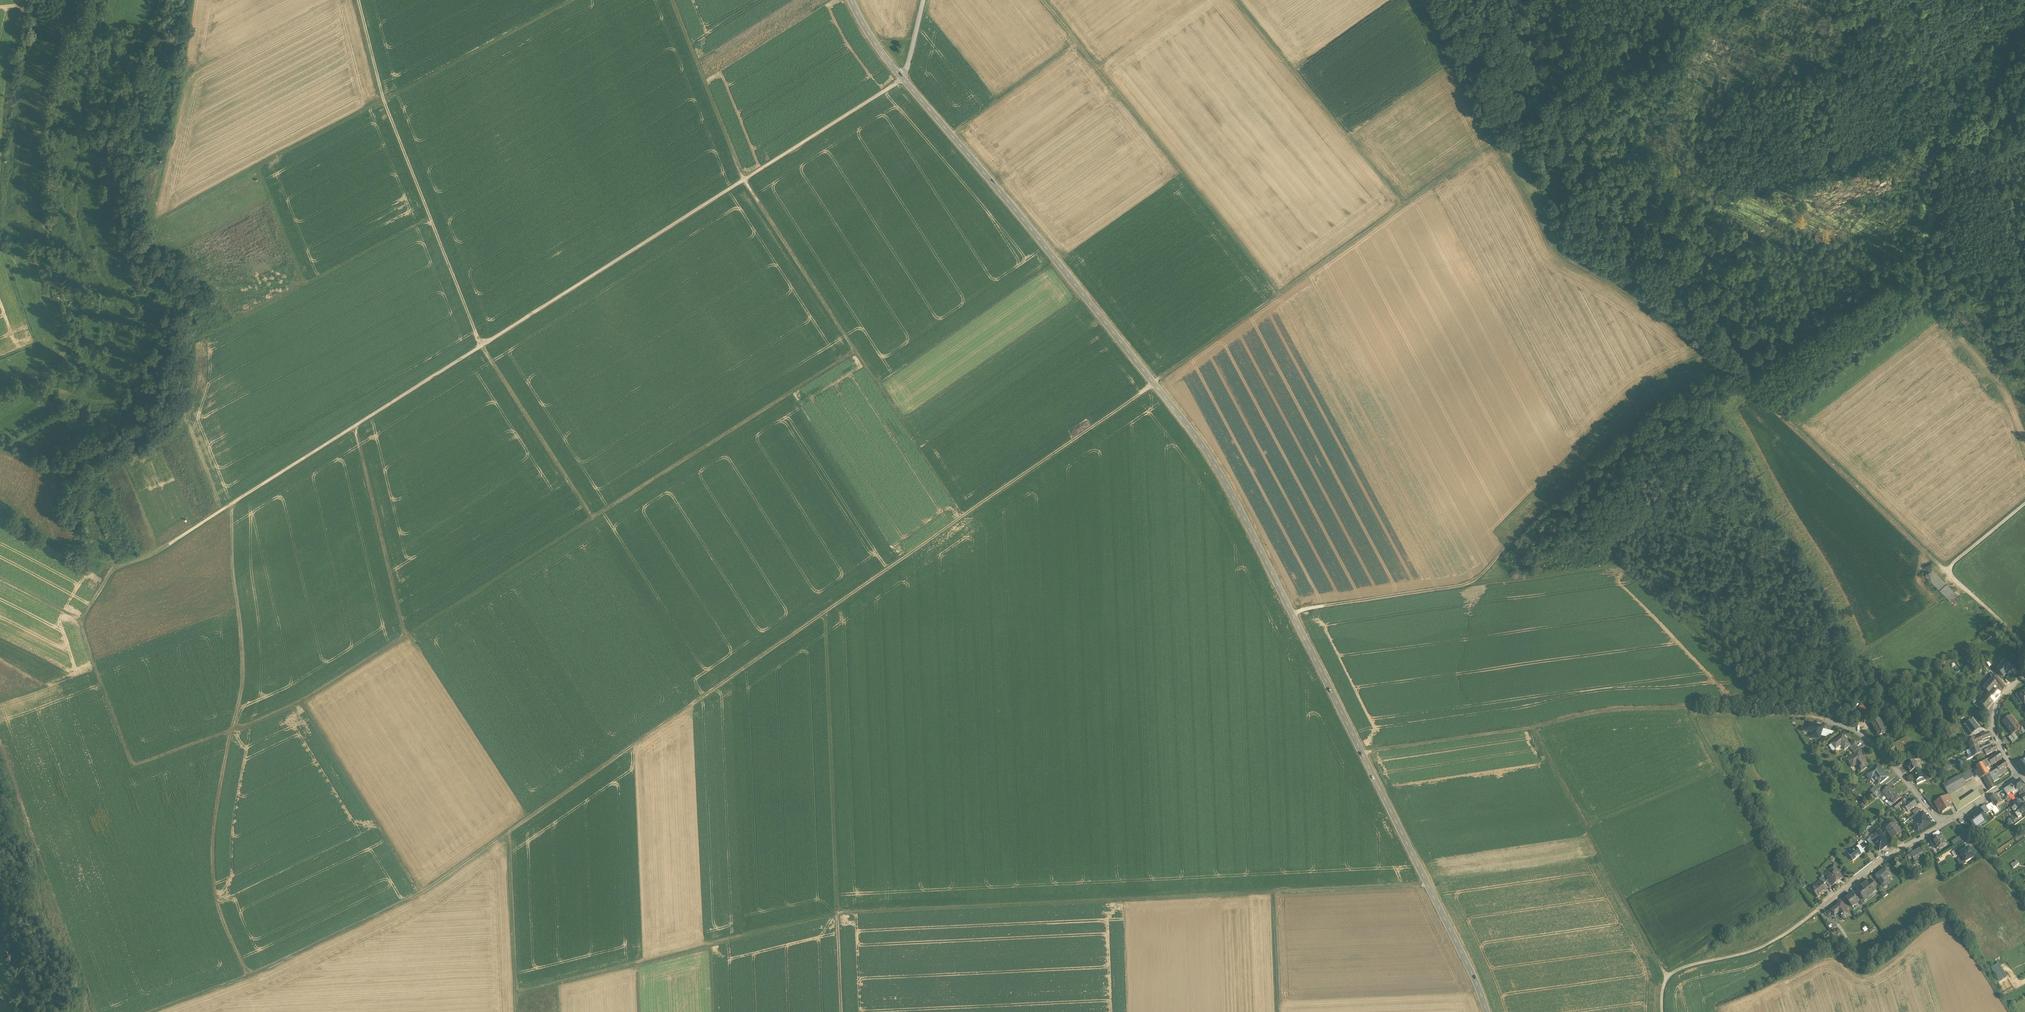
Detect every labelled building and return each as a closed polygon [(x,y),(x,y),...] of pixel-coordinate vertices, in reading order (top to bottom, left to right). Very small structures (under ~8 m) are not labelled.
[(1960,596),(1932,569),(1926,576),(1953,603),(1960,596)] [(2006,663),(1998,670),(2004,676),(2012,669),(2006,663)] [(1993,675),(1991,677),(1995,682),(1995,683),(1998,686),(2003,692),(2006,688),(1994,674),(1993,675)] [(2000,695),(1994,691),(1998,686),(1995,683),(1995,682),(1992,678),(1984,687),(1990,693),(1988,696),(1994,702),(2000,695)] [(2022,692),(2020,694),(2019,694),(2017,695),(2017,696),(2021,703),(2024,707),(2024,706),(2024,696),(2022,692)] [(1973,696),(1970,699),(1975,704),(1978,701),(1973,696)] [(1994,702),(1988,696),(1984,700),(1991,706),(1994,702)] [(1984,700),(1980,704),(1987,710),(1991,706),(1984,700)] [(2002,722),(2011,735),(2014,733),(2020,728),(2010,716),(2002,722)] [(1882,725),(1878,719),(1879,719),(1870,724),(1872,727),(1873,727),(1876,731),(1875,731),(1878,737),(1882,735),(1882,734),(1886,731),(1887,732),(1883,725),(1882,725)] [(1976,725),(1973,721),(1973,720),(1968,724),(1971,729),(1970,730),(1973,733),(1978,730),(1980,729),(1977,725),(1976,725)] [(1823,727),(1807,723),(1805,732),(1813,734),(1815,736),(1814,739),(1820,740),(1823,730),(1823,727)] [(1834,733),(1823,730),(1821,737),(1827,739),(1834,733)] [(1981,736),(1978,730),(1973,733),(1966,736),(1968,740),(1975,738),(1981,736)] [(2018,738),(2014,733),(2011,735),(2007,737),(2012,743),(2018,738)] [(1850,746),(1843,736),(1832,744),(1835,748),(1840,745),(1844,750),(1850,746)] [(1895,744),(1889,747),(1891,750),(1896,748),(1900,756),(1904,754),(1905,755),(1909,755),(1906,749),(1912,746),(1908,738),(1895,744)] [(1975,738),(1968,740),(1971,749),(1978,746),(1977,743),(1975,738)] [(1849,748),(1853,753),(1858,749),(1855,744),(1849,748)] [(1978,746),(1971,749),(1973,753),(1974,757),(1977,755),(1981,753),(1978,746)] [(1981,753),(1977,755),(1981,764),(1983,763),(1983,762),(1988,759),(1984,752),(1981,753)] [(1862,756),(1859,753),(1856,756),(1855,755),(1848,761),(1853,767),(1857,763),(1859,766),(1857,767),(1861,772),(1869,765),(1864,759),(1863,760),(1861,757),(1862,756)] [(1963,762),(1974,757),(1973,753),(1961,759),(1963,762)] [(2000,753),(1993,757),(1994,758),(1989,760),(1990,763),(1990,764),(1991,765),(2003,758),(2000,753)] [(1915,762),(1907,765),(1910,774),(1912,773),(1919,770),(1915,762)] [(2002,762),(1996,766),(2002,773),(1998,776),(1995,771),(1989,774),(1991,777),(1992,777),(1995,782),(2009,772),(2008,771),(2006,767),(2002,762)] [(1981,764),(1977,766),(1983,778),(1989,774),(1986,767),(1985,765),(1983,763),(1981,764)] [(1888,778),(1879,766),(1875,769),(1866,775),(1870,780),(1873,778),(1875,781),(1874,781),(1877,785),(1878,786),(1880,784),(1888,778)] [(1919,770),(1912,773),(1916,782),(1921,780),(1924,779),(1920,770),(1919,770)] [(1970,770),(1943,784),(1949,795),(1955,792),(1966,786),(1964,782),(1974,777),(1970,770)] [(1996,786),(1989,774),(1983,778),(1990,790),(1996,786)] [(2020,780),(2009,787),(2012,791),(2013,793),(2019,790),(2024,797),(2024,796),(2024,786),(2020,780)] [(1878,786),(1877,785),(1871,790),(1874,794),(1876,792),(1882,787),(1880,784),(1878,786)] [(1894,792),(1889,786),(1885,790),(1882,792),(1882,793),(1887,799),(1894,792)] [(1882,787),(1876,792),(1880,796),(1882,793),(1882,792),(1885,790),(1882,787)] [(2013,796),(2011,796),(2009,793),(2012,791),(2009,787),(2003,790),(2008,796),(2009,797),(2011,799),(2015,802),(2017,801),(2013,796)] [(1960,801),(1954,805),(1957,811),(1981,796),(1977,790),(1960,801)] [(1894,792),(1887,799),(1889,802),(1891,801),(1894,804),(1902,798),(1899,794),(1897,795),(1894,792)] [(1955,792),(1949,795),(1954,805),(1960,801),(1955,792)] [(1999,800),(1996,795),(1990,799),(1992,802),(1996,807),(2001,803),(1999,800)] [(1945,797),(1937,802),(1942,812),(1951,808),(1949,804),(1945,797)] [(1912,800),(1907,804),(1903,800),(1900,802),(1902,804),(1908,812),(1917,805),(1912,800)] [(2024,808),(2018,800),(2017,801),(2015,802),(2014,803),(2015,805),(2020,810),(2020,811),(2024,808)] [(1900,802),(1893,807),(1895,810),(1902,804),(1900,802)] [(1996,807),(1992,802),(1988,805),(1989,805),(1992,810),(1995,814),(1999,811),(1996,807)] [(1985,805),(1980,809),(1983,814),(1985,812),(1987,814),(1990,812),(1986,807),(1985,805)] [(2024,808),(2020,811),(2020,810),(2016,813),(2019,816),(2023,814),(2024,816),(2024,807),(2024,808)] [(1967,817),(1976,828),(1987,819),(1983,814),(1980,809),(1979,808),(1973,812),(1974,813),(1972,815),(1971,814),(1967,817)] [(1918,815),(1913,819),(1914,820),(1918,825),(1915,827),(1918,831),(1923,828),(1923,829),(1931,823),(1928,819),(1928,820),(1927,818),(1923,812),(1918,815)] [(1914,815),(1910,818),(1912,821),(1914,820),(1913,819),(1918,815),(1916,813),(1914,815)] [(1901,832),(1894,823),(1886,829),(1893,838),(1899,834),(1899,833),(1901,832)] [(1872,841),(1875,845),(1880,851),(1889,844),(1880,831),(1876,834),(1878,837),(1872,841)] [(1941,835),(1931,841),(1937,849),(1946,843),(1941,835)] [(1955,845),(1963,840),(1960,837),(1953,842),(1955,845)] [(1873,847),(1875,845),(1872,841),(1870,838),(1867,840),(1873,847)] [(1864,841),(1859,845),(1862,849),(1867,846),(1864,841)] [(1964,846),(1956,851),(1958,856),(1961,855),(1961,854),(1967,851),(1964,846)] [(1861,854),(1856,848),(1848,854),(1853,860),(1861,854)] [(1920,848),(1910,853),(1916,863),(1925,857),(1920,848)] [(1967,851),(1961,854),(1961,855),(1966,862),(1974,857),(1969,849),(1967,851)] [(2010,863),(2013,867),(2019,863),(2016,859),(2010,863)] [(1833,874),(1831,875),(1830,875),(1827,877),(1828,878),(1832,884),(1837,881),(1837,879),(1839,878),(1840,879),(1843,877),(1835,865),(1831,868),(1830,871),(1833,874)] [(1888,883),(1885,878),(1890,874),(1886,868),(1876,875),(1884,886),(1888,883)] [(1870,880),(1857,889),(1860,893),(1865,899),(1877,890),(1870,880)] [(1823,883),(1821,881),(1812,888),(1817,895),(1826,888),(1823,883)] [(1856,897),(1852,892),(1846,897),(1852,906),(1858,901),(1856,897)] [(1849,912),(1841,900),(1829,909),(1833,914),(1838,910),(1843,916),(1849,912)] [(2001,962),(1992,966),(1999,980),(2008,976),(2001,962)]
